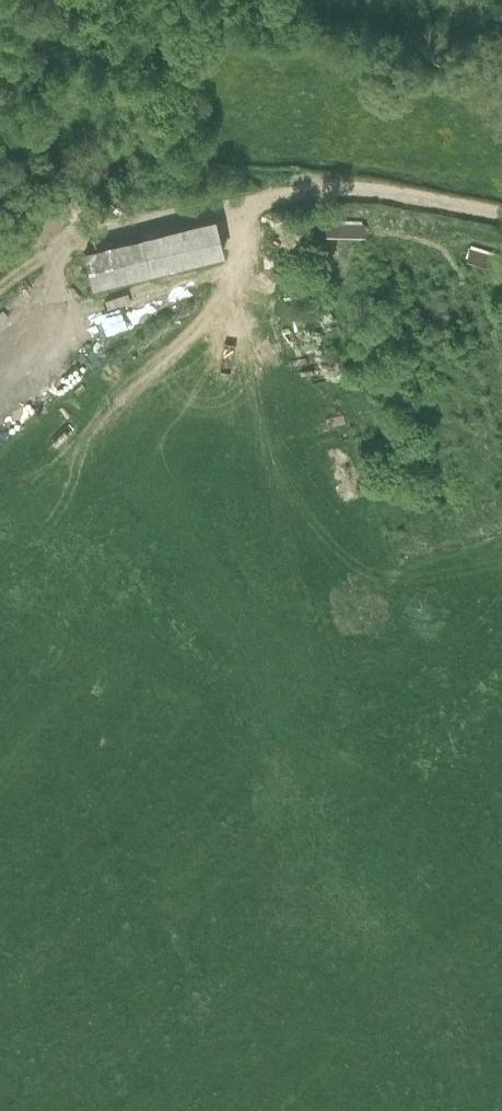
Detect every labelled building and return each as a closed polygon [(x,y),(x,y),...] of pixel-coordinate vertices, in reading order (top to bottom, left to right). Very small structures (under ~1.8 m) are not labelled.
[(79,250),(86,286),(214,262),(207,226),(79,250)] [(468,261),(501,268),(501,253),(471,247),(468,261)] [(106,334),(131,327),(123,293),(97,299),(106,334)]
